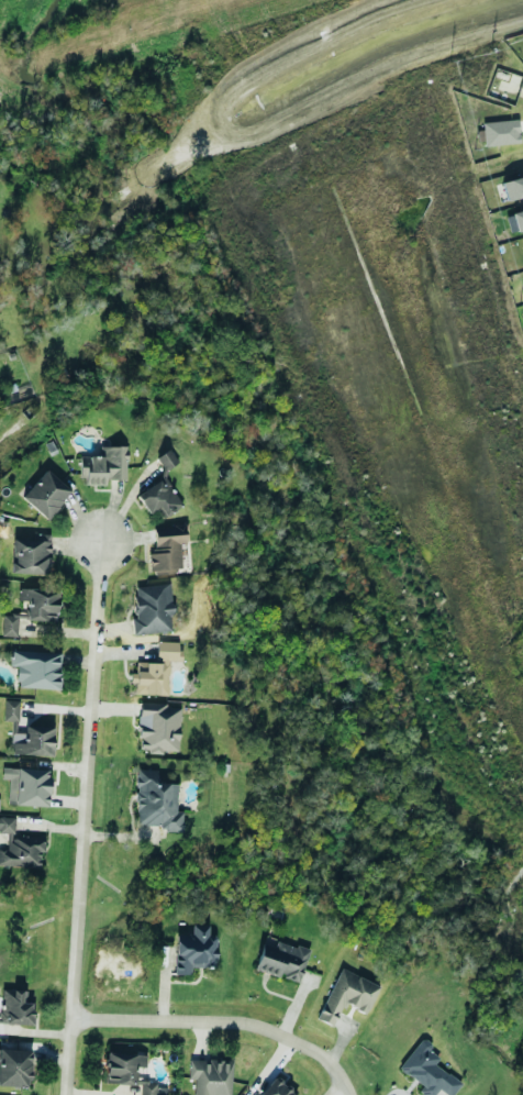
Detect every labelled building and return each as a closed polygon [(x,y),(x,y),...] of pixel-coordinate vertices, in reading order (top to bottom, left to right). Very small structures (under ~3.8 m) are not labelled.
[(475,130),(481,130),(481,122),(509,120),(516,119),(519,142),(497,144),(483,146),(483,140),(476,141),(475,130)] [(519,177),(522,175),(522,195),(516,197),(505,200),(500,182),(519,177)] [(520,210),(522,209),(522,229),(516,231),(511,213),(520,210)] [(125,479),(125,446),(99,446),(99,456),(80,456),(80,484),(104,485),(104,479),(125,479)] [(21,499),(47,519),(70,490),(43,470),(21,499)] [(180,572),(178,544),(184,544),(183,525),(152,527),(153,551),(147,552),(148,573),(180,572)] [(49,534),(33,533),(33,539),(12,539),(11,573),(48,574),(49,534)] [(132,634),(172,631),(167,583),(132,587),(135,617),(130,618),(132,634)] [(26,620),(56,621),(56,590),(17,588),(17,601),(27,601),(26,620)] [(16,615),(1,615),(1,636),(16,636),(16,615)] [(166,695),(168,661),(178,661),(179,642),(156,641),(155,663),(135,662),(135,673),(130,673),(129,682),(134,682),(134,694),(166,695)] [(59,690),(61,653),(9,650),(8,665),(16,666),(15,687),(59,690)] [(2,721),(17,721),(19,701),(3,700),(2,721)] [(177,753),(179,705),(139,703),(137,751),(177,753)] [(51,727),(11,728),(11,755),(46,754),(46,746),(52,746),(51,727)] [(8,779),(7,805),(47,806),(48,770),(2,768),(1,779),(8,779)] [(175,784),(155,783),(155,770),(136,769),(134,827),(181,829),(182,812),(175,811),(175,784)] [(39,867),(39,853),(42,853),(43,836),(13,835),(14,818),(0,817),(0,833),(6,834),(6,849),(0,849),(0,866),(39,867)] [(175,934),(173,974),(189,975),(189,966),(214,967),(215,935),(207,935),(207,925),(191,924),(191,935),(175,934)] [(261,943),(253,970),(278,977),(278,976),(299,982),(308,950),(275,941),(274,946),(261,943)] [(316,1019),(332,1026),(342,1003),(365,1014),(378,986),(339,968),(316,1019)] [(32,1003),(24,1002),(24,990),(1,989),(0,1007),(0,1024),(31,1025),(32,1003)] [(437,1057),(427,1051),(431,1044),(419,1037),(398,1070),(422,1085),(417,1093),(421,1094),(433,1094),(437,1089),(447,1094),(452,1094),(460,1082),(432,1065),(437,1057)] [(28,1087),(30,1050),(0,1049),(0,1086),(28,1087)] [(105,1052),(104,1083),(140,1085),(140,1094),(166,1094),(166,1088),(156,1088),(156,1081),(135,1080),(136,1067),(145,1067),(145,1054),(105,1052)] [(187,1079),(193,1079),(193,1094),(230,1094),(232,1060),(206,1059),(206,1060),(188,1059),(187,1079)] [(297,1094),(272,1077),(260,1094),(297,1094)]
